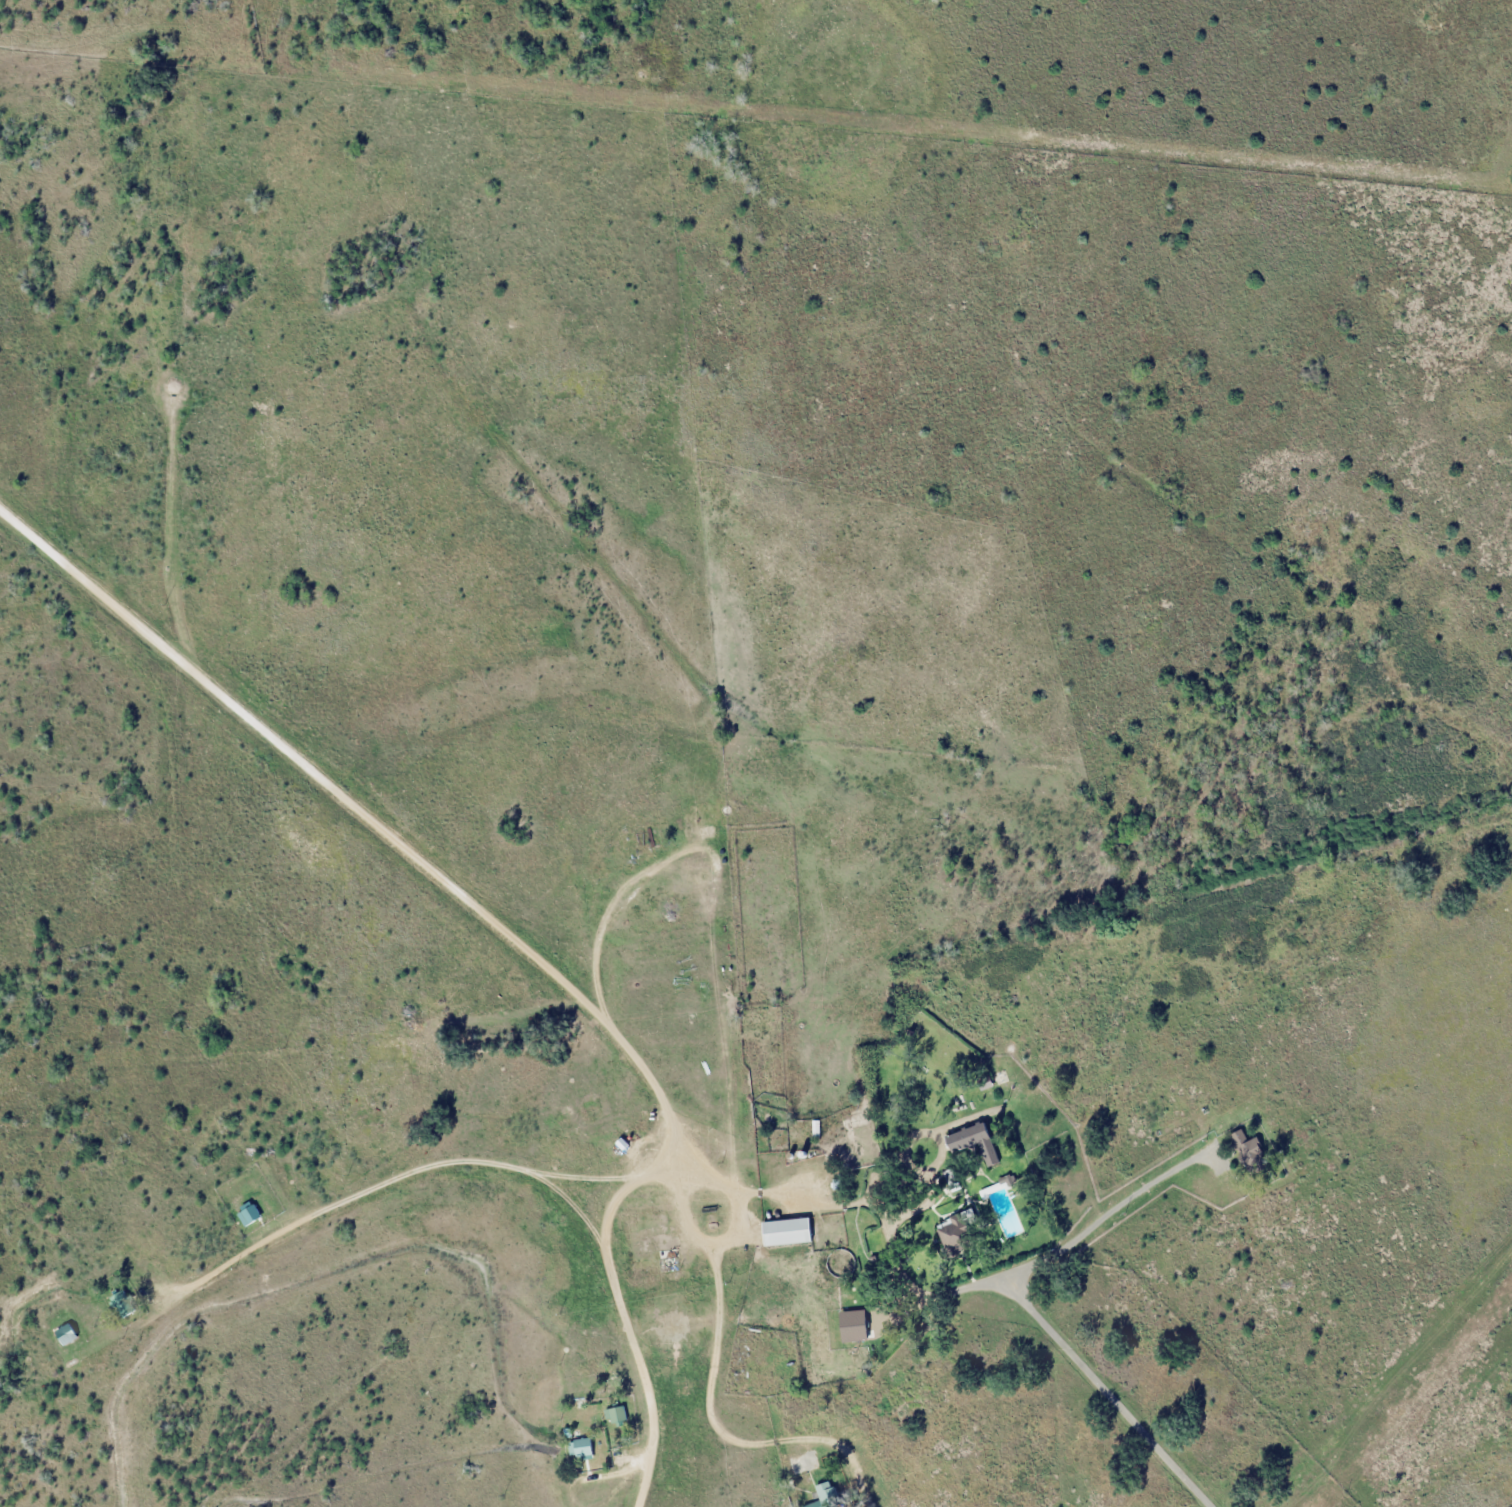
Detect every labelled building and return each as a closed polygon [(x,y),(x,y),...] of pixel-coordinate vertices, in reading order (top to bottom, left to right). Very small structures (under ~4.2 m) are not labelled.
[(985,1122),(945,1135),(951,1154),(978,1145),(986,1169),(999,1164),(985,1122)] [(1226,1139),(1252,1177),(1270,1165),(1254,1139),(1249,1143),(1240,1130),(1226,1139)] [(248,1225),(261,1218),(254,1205),(240,1213),(248,1225)] [(812,1243),(809,1218),(762,1223),(764,1248),(812,1243)] [(949,1258),(969,1251),(958,1219),(937,1226),(949,1258)] [(122,1319),(135,1311),(122,1291),(109,1299),(122,1319)] [(867,1312),(841,1312),(841,1342),(867,1342),(867,1312)] [(63,1347),(78,1338),(69,1324),(54,1332),(63,1347)] [(628,1424),(622,1406),(604,1412),(610,1430),(628,1424)] [(591,1457),(591,1441),(570,1441),(570,1457),(591,1457)] [(833,1481),(814,1487),(819,1502),(803,1506),(841,1506),(833,1481)]
